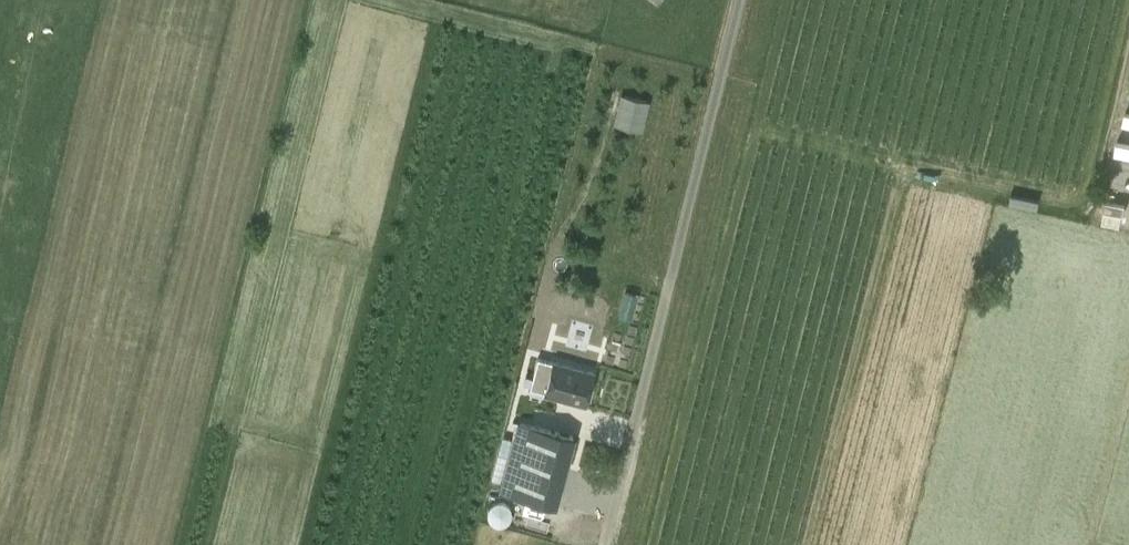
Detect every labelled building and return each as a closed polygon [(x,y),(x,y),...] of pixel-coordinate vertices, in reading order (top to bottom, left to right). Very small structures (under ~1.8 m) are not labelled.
[(1099,215),(1121,219),(1126,192),(1105,188),(1099,215)] [(586,406),(595,375),(554,364),(539,359),(531,389),(545,393),(545,394),(586,406)] [(578,442),(522,427),(509,496),(561,510),(578,442)]
